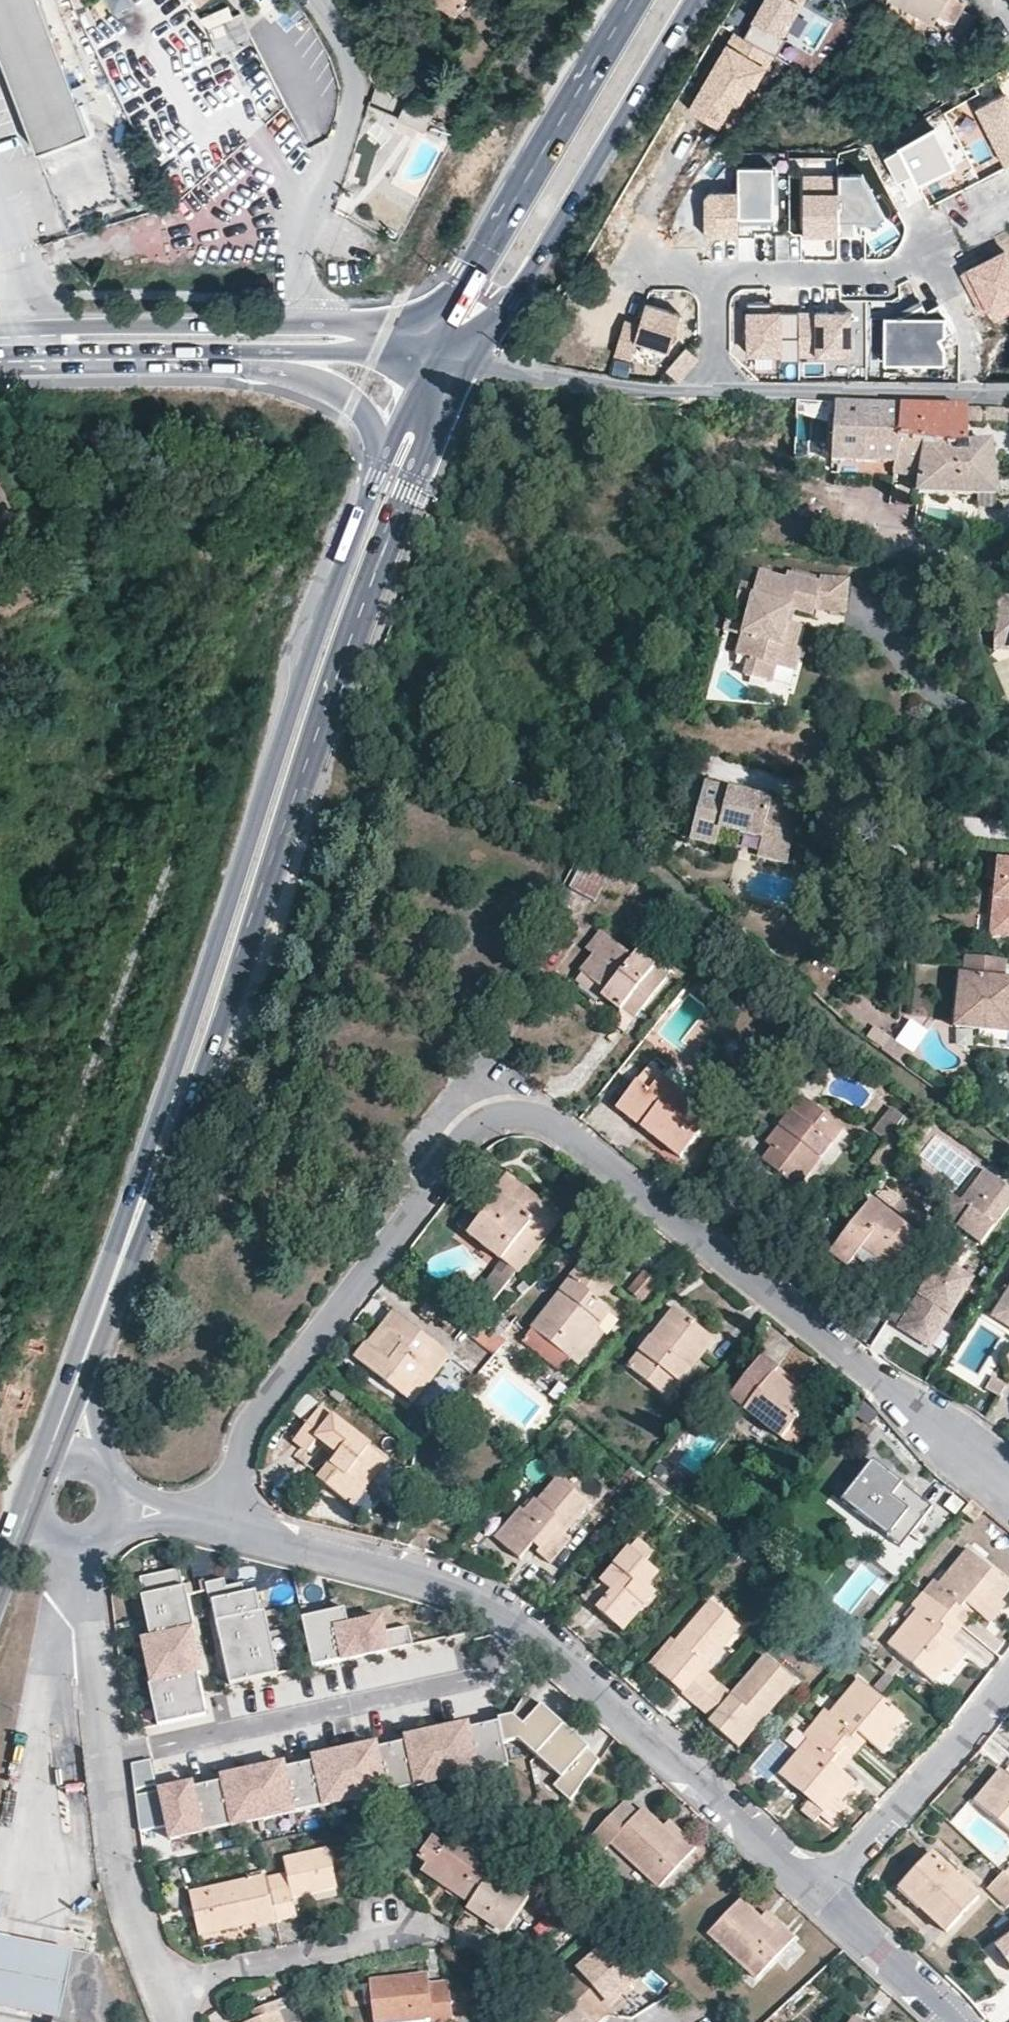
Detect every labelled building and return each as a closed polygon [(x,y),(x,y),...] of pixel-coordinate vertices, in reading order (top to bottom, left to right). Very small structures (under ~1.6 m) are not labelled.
[(35,149),(90,127),(42,0),(0,0),(0,58),(35,149)] [(199,9),(210,0),(191,0),(199,9)] [(452,13),(460,0),(429,0),(452,13)] [(744,37),(775,55),(775,57),(785,40),(779,37),(798,4),(800,5),(803,0),(766,0),(744,37)] [(947,30),(939,46),(956,55),(976,17),(960,8),(964,0),(891,0),(947,30)] [(244,20),(208,32),(216,54),(252,41),(244,20)] [(775,55),(744,37),(733,31),(687,109),(720,128),(734,105),(738,107),(750,86),(755,89),(775,55)] [(977,110),(1006,167),(1008,165),(1008,103),(1005,95),(977,110)] [(430,121),(402,108),(393,126),(420,140),(430,121)] [(884,155),(898,181),(913,174),(920,170),(925,180),(954,166),(934,129),(884,155)] [(738,191),(739,233),(756,233),(755,229),(774,228),(773,164),(738,165),(738,191)] [(838,168),(838,170),(839,235),(854,235),(854,218),(886,218),(858,168),(838,168)] [(803,171),(804,229),(826,228),(826,235),(839,235),(838,170),(803,171)] [(920,170),(913,174),(918,184),(925,180),(920,170)] [(704,234),(739,233),(738,191),(710,190),(704,196),(704,234)] [(962,272),(983,312),(1008,299),(1008,258),(1005,250),(962,272)] [(771,301),(747,301),(748,353),(780,352),(780,359),(799,359),(799,354),(799,311),(771,312),(771,301)] [(681,314),(646,303),(639,324),(626,319),(615,353),(632,358),(637,341),(670,351),(681,314)] [(955,332),(939,303),(927,310),(923,304),(903,314),(903,318),(890,318),(890,340),(890,361),(902,362),(946,362),(946,349),(943,338),(955,332)] [(852,311),(799,311),(799,354),(853,355),(852,311)] [(698,357),(687,347),(667,369),(678,379),(698,357)] [(900,408),(835,406),(830,464),(893,466),(892,476),(916,480),(919,450),(896,449),(900,408)] [(919,450),(916,480),(915,495),(999,497),(992,444),(968,445),(968,424),(1004,426),(998,411),(900,408),(896,449),(919,450)] [(819,584),(820,579),(792,572),(790,577),(819,584)] [(812,611),(819,584),(790,577),(786,576),(785,582),(758,575),(747,620),(742,638),(737,658),(749,661),(745,678),(770,685),(775,667),(794,672),(800,650),(794,649),(799,627),(786,624),(780,622),(784,608),(789,610),(811,615),(812,611)] [(843,614),(846,582),(820,579),(819,584),(812,611),(843,614)] [(1001,600),(996,643),(1008,645),(1008,601),(1001,600)] [(786,624),(789,610),(784,608),(780,622),(786,624)] [(747,620),(727,615),(722,633),(742,638),(747,620)] [(996,643),(995,653),(1008,655),(1008,645),(996,643)] [(791,851),(801,812),(705,788),(692,844),(717,851),(721,834),(764,844),(791,851)] [(791,851),(764,844),(759,861),(787,868),(791,851)] [(614,866),(588,852),(568,890),(593,904),(614,866)] [(995,863),(993,882),(1002,883),(996,938),(1008,940),(1008,864),(995,863)] [(582,951),(592,958),(607,939),(598,931),(582,951)] [(607,939),(592,958),(579,974),(603,993),(599,998),(618,1013),(621,1008),(634,1018),(664,980),(634,955),(631,959),(607,939)] [(1001,962),(964,958),(962,976),(960,976),(954,1028),(1008,1034),(1008,983),(1003,982),(998,982),(1001,962)] [(603,993),(579,974),(572,982),(596,1001),(599,998),(603,993)] [(881,1052),(888,1057),(898,1045),(891,1040),(881,1052)] [(710,1119),(647,1069),(616,1110),(679,1159),(710,1119)] [(800,1098),(778,1127),(783,1132),(770,1149),(761,1162),(782,1179),(793,1166),(806,1176),(842,1130),(800,1098)] [(892,1111),(885,1120),(889,1123),(896,1114),(892,1111)] [(903,1120),(896,1114),(889,1123),(885,1120),(873,1135),(884,1143),(903,1120)] [(783,1132),(778,1127),(764,1144),(770,1149),(783,1132)] [(1006,1166),(993,1157),(985,1168),(998,1178),(1006,1166)] [(795,1189),(806,1176),(793,1166),(782,1179),(795,1189)] [(505,1176),(492,1191),(498,1196),(467,1235),(508,1267),(517,1273),(559,1218),(505,1176)] [(1008,1217),(1008,1195),(982,1177),(961,1210),(950,1204),(941,1219),(964,1234),(962,1237),(987,1253),(1008,1217)] [(498,1196),(492,1191),(487,1187),(456,1227),(467,1235),(498,1196)] [(896,1206),(877,1192),(828,1254),(847,1269),(862,1251),(891,1273),(917,1238),(889,1215),(896,1206)] [(896,1206),(889,1215),(917,1238),(928,1225),(899,1202),(896,1206)] [(585,1258),(531,1331),(553,1347),(543,1360),(560,1373),(569,1361),(579,1369),(604,1337),(596,1331),(610,1312),(599,1303),(615,1282),(608,1276),(616,1266),(601,1255),(594,1265),(585,1258)] [(889,1322),(931,1348),(972,1283),(944,1265),(918,1306),(905,1297),(889,1322)] [(494,1301),(517,1273),(508,1267),(502,1275),(495,1270),(480,1290),(494,1301)] [(644,1272),(630,1290),(644,1301),(658,1284),(644,1272)] [(1008,1296),(993,1320),(1008,1330),(1008,1296)] [(434,1314),(423,1305),(416,1313),(428,1322),(434,1314)] [(674,1310),(650,1339),(656,1343),(644,1358),(638,1354),(627,1368),(661,1396),(674,1380),(679,1385),(714,1342),(674,1310)] [(392,1313),(378,1332),(387,1339),(376,1353),(367,1346),(365,1345),(353,1359),(403,1397),(426,1368),(436,1375),(449,1357),(392,1313)] [(470,1314),(459,1330),(474,1342),(484,1333),(475,1326),(479,1321),(470,1314)] [(553,1347),(531,1331),(522,1343),(543,1360),(553,1347)] [(387,1339),(378,1332),(367,1346),(376,1353),(387,1339)] [(484,1333),(474,1342),(491,1356),(500,1346),(484,1333)] [(656,1343),(650,1339),(638,1354),(644,1358),(656,1343)] [(479,1375),(484,1379),(499,1361),(494,1357),(479,1375)] [(771,1376),(777,1368),(762,1357),(728,1400),(781,1441),(794,1425),(809,1405),(795,1394),(771,1376)] [(491,1385),(506,1367),(499,1361),(484,1379),(491,1385)] [(413,1405),(436,1375),(426,1368),(403,1397),(413,1405)] [(801,1387),(777,1368),(771,1376),(795,1394),(801,1387)] [(988,1390),(1000,1398),(1008,1385),(996,1377),(988,1390)] [(667,1400),(679,1385),(674,1380),(661,1396),(667,1400)] [(346,1396),(336,1388),(329,1397),(339,1406),(346,1396)] [(875,1414),(864,1404),(854,1416),(866,1425),(875,1414)] [(356,1483),(365,1490),(387,1462),(320,1410),(293,1443),(306,1454),(311,1447),(317,1439),(337,1455),(331,1462),(322,1474),(317,1481),(342,1500),(356,1483)] [(794,1425),(781,1441),(794,1450),(807,1434),(794,1425)] [(904,1486),(873,1463),(842,1505),(890,1541),(900,1528),(912,1537),(933,1509),(910,1491),(908,1493),(902,1489),(904,1486)] [(638,1479),(629,1471),(613,1490),(622,1498),(638,1479)] [(535,1501),(525,1513),(498,1544),(519,1562),(532,1547),(538,1540),(545,1545),(539,1552),(536,1555),(549,1565),(570,1541),(565,1537),(590,1507),(557,1480),(538,1504),(535,1501)] [(661,1488),(651,1480),(639,1495),(648,1503),(661,1488)] [(367,1491),(365,1490),(356,1483),(342,1500),(353,1509),(367,1491)] [(368,1514),(383,1496),(372,1487),(357,1505),(368,1514)] [(498,1544),(525,1513),(519,1509),(493,1539),(498,1544)] [(902,1550),(912,1537),(900,1528),(890,1541),(902,1550)] [(532,1547),(539,1552),(545,1545),(538,1540),(532,1547)] [(637,1541),(600,1585),(610,1593),(603,1601),(595,1611),(615,1628),(636,1602),(644,1609),(655,1596),(648,1589),(659,1576),(646,1564),(653,1555),(637,1541)] [(923,1595),(953,1620),(965,1605),(976,1613),(989,1624),(1004,1606),(1000,1601),(1008,1591),(1008,1586),(967,1550),(938,1585),(934,1582),(923,1595)] [(142,1598),(150,1639),(192,1630),(195,1630),(186,1588),(184,1589),(180,1570),(141,1578),(145,1597),(142,1598)] [(225,1580),(206,1584),(210,1603),(212,1603),(217,1623),(261,1614),(256,1592),(245,1594),(243,1585),(226,1588),(225,1580)] [(610,1593),(600,1585),(594,1592),(603,1601),(610,1593)] [(953,1620),(923,1595),(911,1609),(916,1612),(888,1646),(933,1683),(943,1670),(948,1673),(963,1654),(950,1643),(940,1635),(953,1620)] [(622,1634),(644,1609),(636,1602),(615,1628),(622,1634)] [(710,1604),(675,1645),(684,1653),(663,1678),(711,1720),(707,1724),(728,1742),(751,1717),(760,1725),(795,1684),(766,1658),(732,1696),(718,1683),(703,1670),(723,1647),(739,1629),(710,1604)] [(953,1620),(963,1628),(976,1613),(965,1605),(953,1620)] [(302,1619),(312,1668),(412,1646),(408,1627),(385,1632),(382,1619),(349,1626),(345,1609),(302,1619)] [(261,1614),(217,1623),(230,1685),(278,1675),(266,1613),(261,1614)] [(950,1643),(963,1628),(953,1620),(940,1635),(950,1643)] [(848,1628),(859,1636),(868,1625),(863,1621),(852,1623),(848,1628)] [(201,1673),(192,1630),(150,1639),(143,1640),(152,1683),(149,1684),(158,1726),(206,1716),(197,1673),(201,1673)] [(684,1653),(675,1645),(671,1641),(649,1665),(663,1678),(684,1653)] [(738,1660),(723,1647),(703,1670),(718,1683),(738,1660)] [(824,1711),(814,1724),(845,1749),(857,1735),(867,1743),(881,1753),(896,1736),(892,1732),(904,1718),(858,1681),(829,1715),(824,1711)] [(498,1721),(499,1723),(503,1745),(519,1742),(562,1782),(553,1793),(571,1810),(581,1794),(600,1764),(526,1696),(512,1718),(498,1721)] [(751,1717),(728,1742),(738,1750),(760,1725),(751,1717)] [(191,1784),(160,1791),(170,1840),(508,1770),(503,1745),(499,1723),(468,1730),(467,1726),(406,1739),(406,1743),(376,1749),(375,1745),(313,1758),(314,1763),(284,1769),(283,1765),(222,1778),(222,1782),(192,1788),(191,1784)] [(832,1766),(845,1749),(814,1724),(802,1738),(808,1742),(798,1754),(779,1777),(810,1802),(802,1812),(816,1824),(821,1817),(835,1800),(840,1804),(855,1786),(841,1774),(832,1766)] [(798,1754),(808,1742),(802,1738),(793,1730),(783,1742),(798,1754)] [(845,1749),(855,1758),(867,1743),(857,1735),(845,1749)] [(845,1749),(832,1766),(841,1774),(855,1758),(845,1749)] [(130,1764),(134,1790),(152,1787),(148,1761),(130,1764)] [(1001,1771),(974,1803),(1008,1831),(1008,1778),(1001,1771)] [(134,1796),(141,1829),(156,1826),(149,1793),(134,1796)] [(835,1800),(821,1817),(834,1828),(848,1811),(840,1804),(835,1800)] [(695,1848),(683,1836),(677,1843),(661,1828),(640,1809),(635,1815),(622,1803),(596,1830),(658,1888),(695,1848)] [(677,1843),(683,1836),(667,1821),(661,1828),(677,1843)] [(422,1873),(469,1906),(491,1873),(501,1859),(473,1839),(471,1844),(457,1834),(448,1847),(432,1836),(418,1859),(426,1866),(422,1873)] [(289,1888),(268,1893),(275,1924),(296,1920),(293,1900),(336,1889),(327,1850),(282,1860),(289,1888)] [(946,1870),(948,1868),(932,1854),(898,1890),(943,1934),(979,1897),(957,1876),(955,1879),(946,1870)] [(953,1863),(948,1868),(946,1870),(955,1879),(957,1876),(962,1871),(953,1863)] [(1008,1904),(1008,1877),(1004,1872),(990,1885),(1008,1904)] [(528,1898),(491,1873),(469,1906),(466,1910),(503,1936),(528,1898)] [(265,1878),(190,1894),(199,1936),(207,1934),(253,1923),(254,1928),(275,1924),(268,1893),(265,1878)] [(793,1937),(782,1927),(775,1934),(759,1919),(739,1900),(707,1934),(755,1978),(793,1937)] [(775,1934),(782,1927),(766,1912),(759,1919),(775,1934)] [(0,1934),(0,2008),(53,2019),(52,2021),(61,2021),(59,2021),(72,1948),(0,1934)] [(562,1991),(590,2021),(606,2021),(610,2018),(606,2014),(621,2000),(634,1989),(603,1954),(562,1991)] [(373,2021),(382,2021),(430,2017),(430,2021),(453,2021),(449,1982),(428,1985),(427,1975),(368,1981),(373,2021)] [(562,1991),(561,1990),(525,2021),(590,2021),(562,1991)] [(300,2021),(289,1996),(274,2002),(277,2010),(253,2020),(247,2021),(299,2021),(300,2021)] [(625,2005),(621,2000),(606,2014),(610,2018),(625,2005)] [(277,2010),(274,2002),(250,2012),(253,2020),(277,2010)] [(488,2021),(489,2021),(497,2021),(502,2019),(500,2011),(488,2021)]
